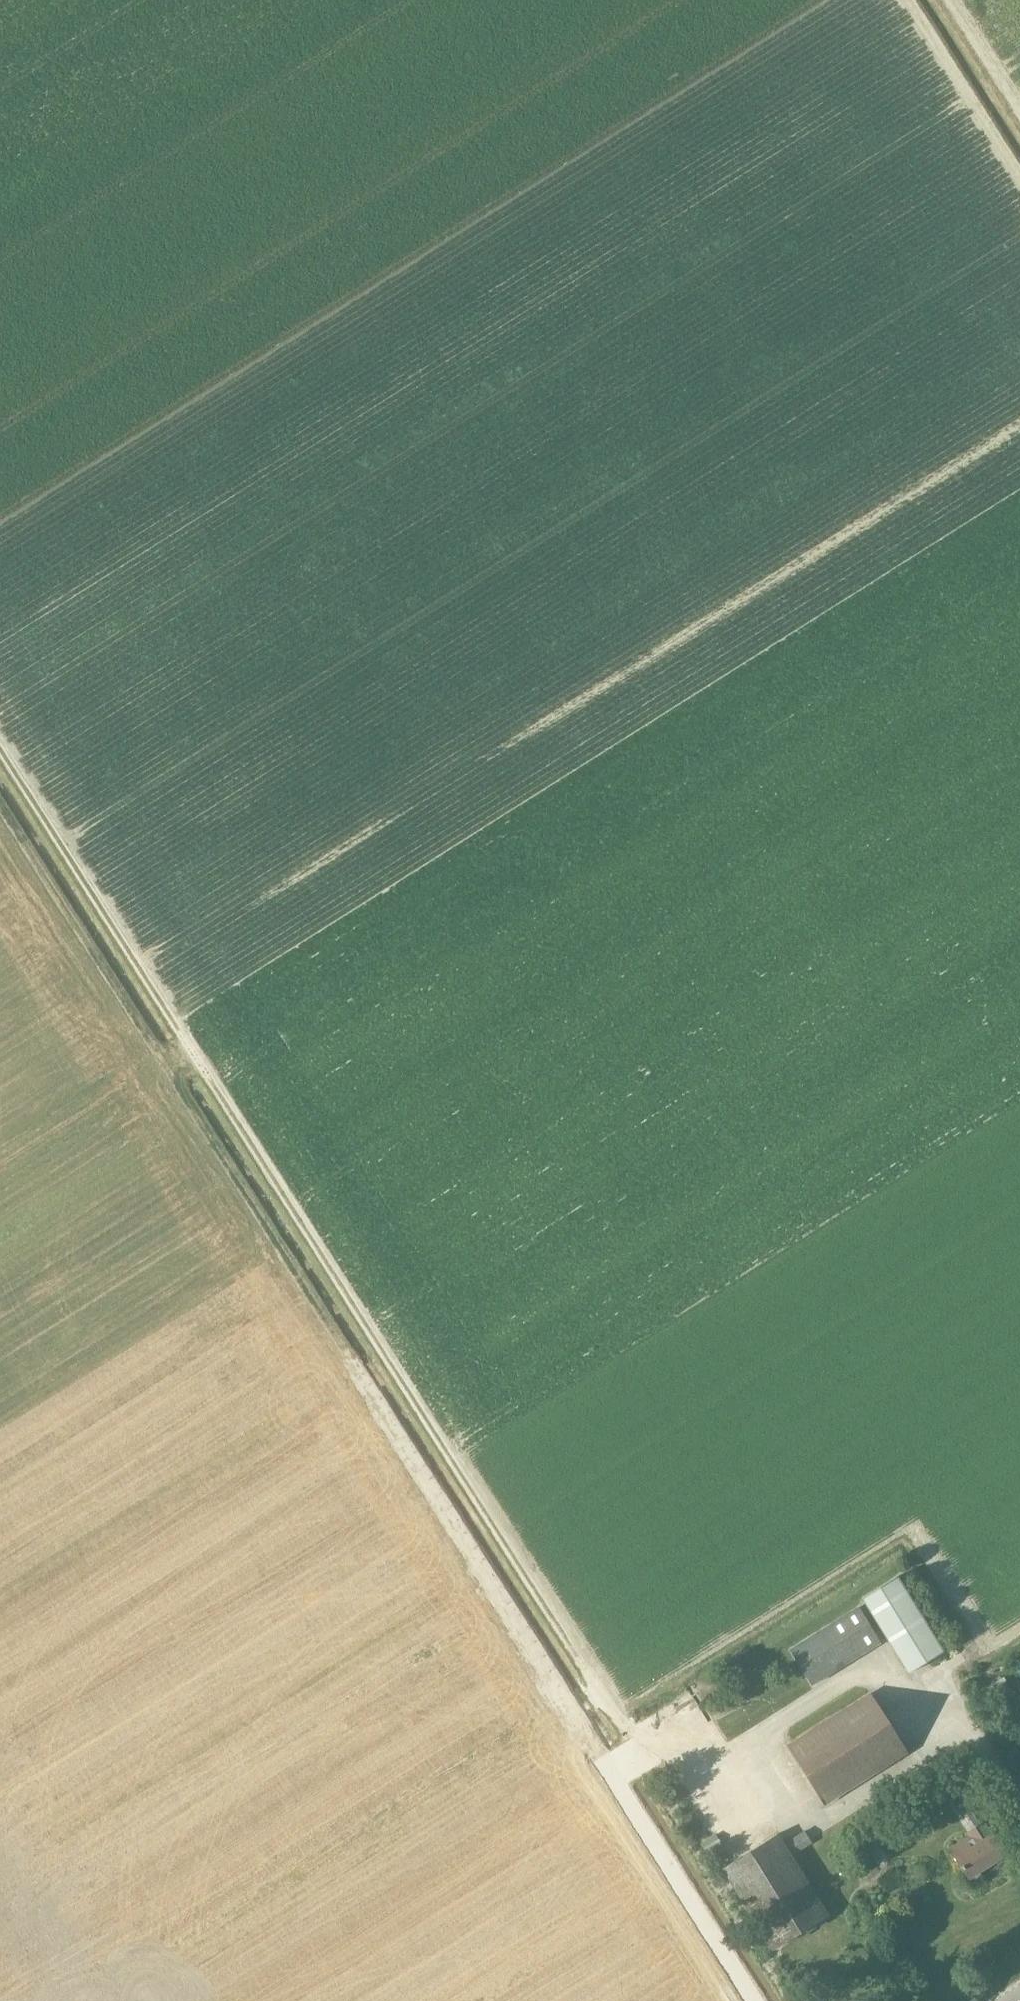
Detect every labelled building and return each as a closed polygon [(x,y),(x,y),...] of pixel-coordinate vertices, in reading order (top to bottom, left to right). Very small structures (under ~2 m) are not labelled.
[(898,1579),(864,1600),(910,1676),(945,1654),(898,1579)] [(788,1648),(811,1685),(879,1642),(878,1641),(864,1618),(857,1606),(788,1648)] [(824,1805),(906,1754),(869,1695),(788,1746),(824,1805)] [(950,1850),(969,1879),(1005,1855),(991,1835),(982,1823),(975,1828),(977,1832),(950,1850)] [(783,1843),(789,1853),(791,1856),(811,1842),(803,1830),(783,1843)] [(721,1868),(767,1944),(771,1950),(826,1917),(776,1835),(721,1868)]
